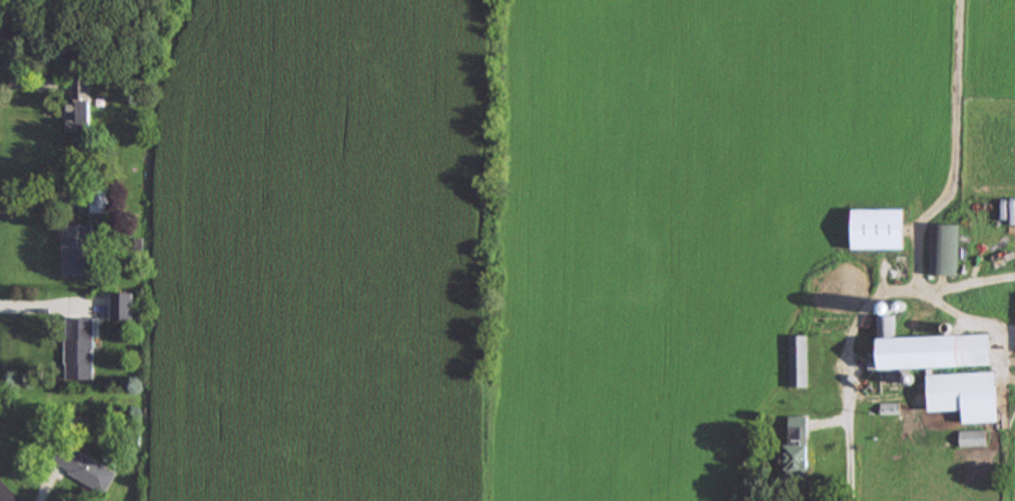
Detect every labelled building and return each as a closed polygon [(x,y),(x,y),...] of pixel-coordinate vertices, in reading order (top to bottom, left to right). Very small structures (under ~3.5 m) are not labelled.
[(89,132),(90,77),(69,77),(68,132),(89,132)] [(111,213),(111,188),(90,188),(90,213),(111,213)] [(903,210),(850,210),(850,249),(903,249),(903,210)] [(959,225),(930,224),(928,275),(957,276),(959,225)] [(92,225),(61,225),(61,276),(92,276),(92,225)] [(111,321),(132,321),(132,293),(111,293),(111,321)] [(93,318),(65,318),(65,380),(93,380),(93,318)] [(789,387),(806,387),(806,335),(789,335),(789,387)] [(997,422),(996,373),(926,375),(928,411),(962,410),(962,423),(997,422)] [(899,403),(880,403),(880,413),(899,413),(899,403)] [(807,416),(784,416),(784,475),(807,475),(807,416)] [(959,446),(985,446),(985,430),(959,430),(959,446)] [(105,492),(116,471),(61,442),(50,464),(105,492)]
